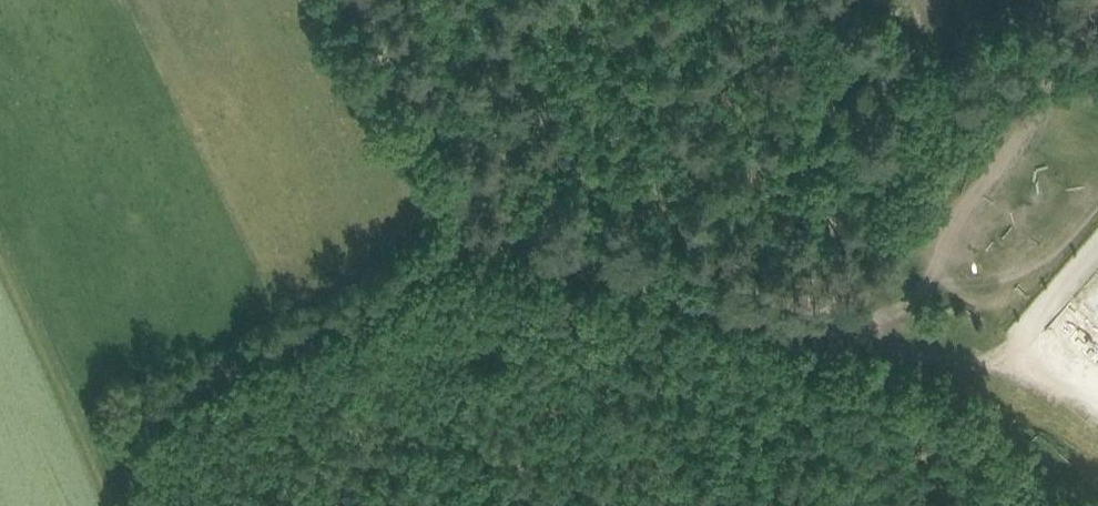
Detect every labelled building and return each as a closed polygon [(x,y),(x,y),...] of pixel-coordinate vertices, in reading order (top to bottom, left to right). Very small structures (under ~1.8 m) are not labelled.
[(1097,20),(1097,19),(1097,0),(1088,0),(1097,20)] [(1081,308),(1089,314),(1071,336),(1097,358),(1097,288),(1081,308)]
